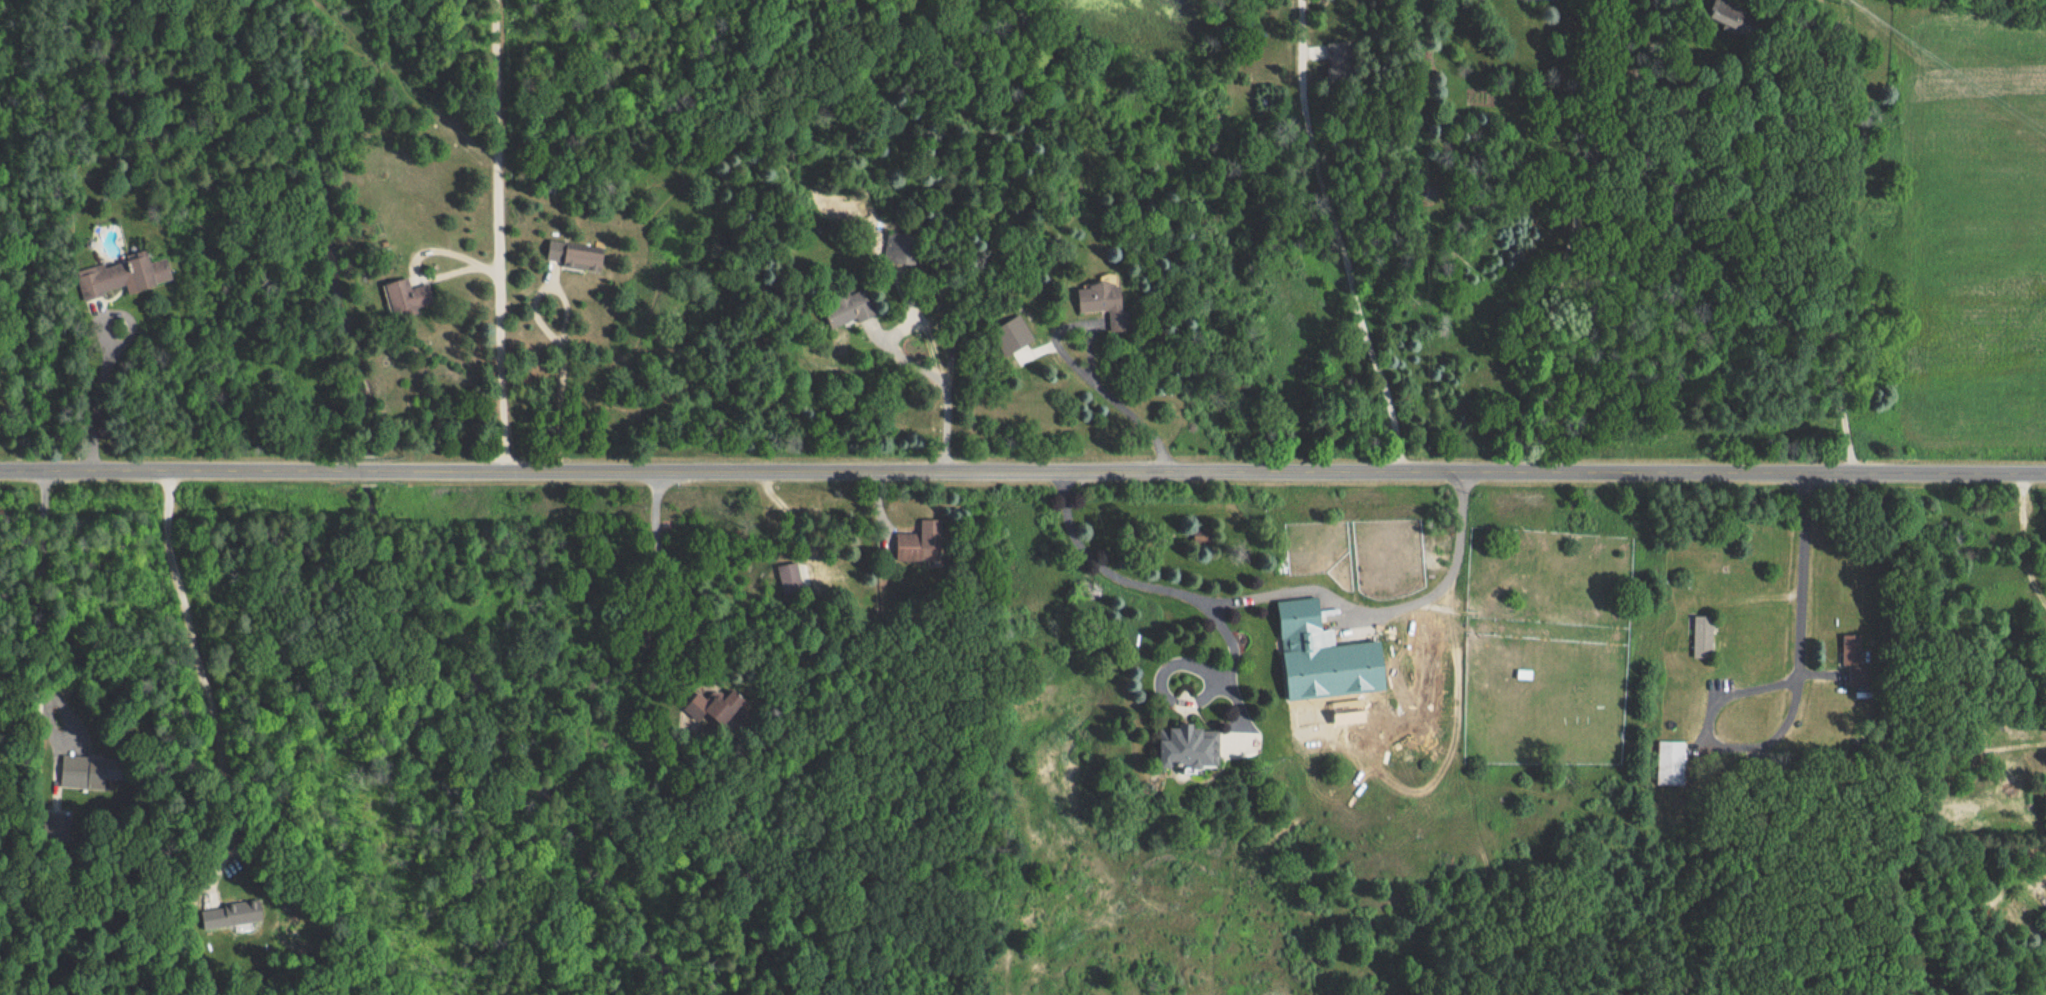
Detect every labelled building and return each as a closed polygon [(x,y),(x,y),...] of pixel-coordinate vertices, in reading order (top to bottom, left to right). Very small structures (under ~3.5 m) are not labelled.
[(1712,20),(1743,30),(1751,7),(1728,0),(1718,0),(1712,20)] [(1350,42),(1327,42),(1327,70),(1350,70),(1350,42)] [(921,237),(889,232),(885,263),(917,266),(921,237)] [(547,263),(602,271),(605,248),(550,240),(547,263)] [(84,300),(134,287),(136,292),(174,282),(168,258),(152,262),(150,254),(106,265),(105,261),(76,269),(84,300)] [(388,282),(392,314),(416,311),(411,278),(388,282)] [(1114,311),(1116,332),(1135,331),(1133,310),(1128,311),(1125,282),(1082,286),(1085,314),(1114,311)] [(876,314),(867,289),(852,295),(851,292),(823,303),(834,331),(876,314)] [(942,519),(920,519),(920,532),(896,532),(896,561),(942,561),(942,519)] [(782,593),(801,589),(795,561),(776,566),(782,593)] [(1323,597),(1280,600),(1283,637),(1325,634),(1323,597)] [(1716,657),(1716,614),(1696,614),(1696,657),(1716,657)] [(698,692),(683,709),(697,721),(706,711),(723,726),(746,700),(733,689),(725,698),(715,689),(706,699),(698,692)] [(1220,766),(1220,727),(1161,727),(1161,766),(1220,766)] [(1686,785),(1687,741),(1660,740),(1659,784),(1686,785)] [(243,924),(240,904),(202,909),(204,929),(243,924)]
